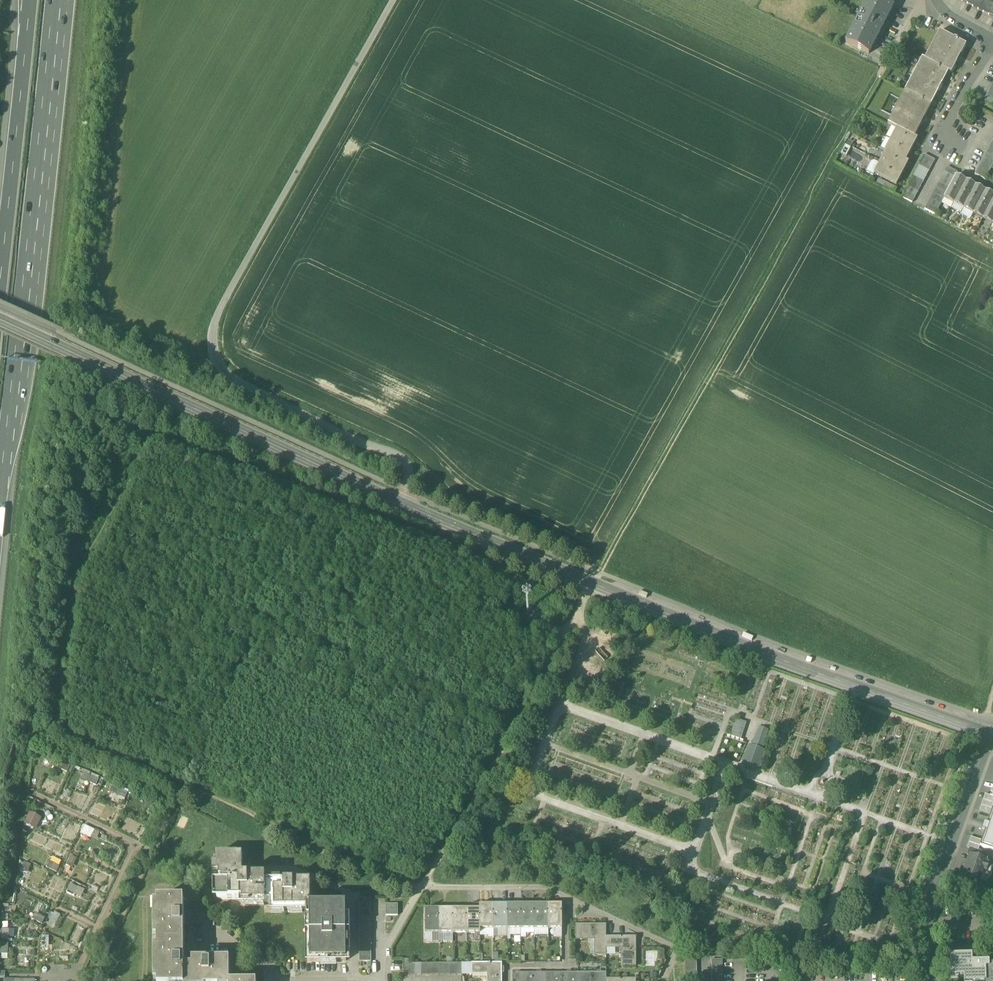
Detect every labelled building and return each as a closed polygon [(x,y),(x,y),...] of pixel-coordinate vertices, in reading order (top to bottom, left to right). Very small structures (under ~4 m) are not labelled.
[(858,19),(882,31),(894,7),(886,2),(881,0),(868,0),(858,19)] [(972,7),(978,10),(983,0),(976,0),(972,7)] [(978,10),(983,13),(989,1),(986,0),(983,0),(978,10)] [(989,1),(983,13),(988,15),(992,7),(992,4),(989,1)] [(882,31),(858,19),(847,41),(870,53),(882,31)] [(965,46),(939,32),(924,60),(948,73),(950,74),(965,46)] [(924,60),(907,93),(931,106),(948,73),(924,60)] [(931,106),(907,93),(890,126),(896,129),(914,138),(931,106)] [(987,95),(984,101),(992,105),(992,98),(987,95)] [(914,138),(896,129),(890,140),(911,151),(917,140),(914,138)] [(911,151),(890,140),(884,151),(886,152),(905,162),(911,151)] [(905,162),(886,152),(880,163),(902,174),(908,163),(905,162)] [(986,154),(983,159),(992,164),(992,157),(986,154)] [(935,160),(924,155),(921,160),(932,166),(935,160)] [(983,159),(980,164),(991,170),(992,166),(992,164),(983,159)] [(932,166),(921,160),(919,165),(929,171),(932,166)] [(902,174),(880,163),(879,164),(875,162),(874,162),(871,163),(866,172),(873,176),(874,174),(896,186),(902,174)] [(991,170),(980,164),(977,169),(988,175),(991,170)] [(929,171),(919,165),(916,171),(926,176),(929,171)] [(957,173),(947,167),(944,172),(955,178),(956,176),(957,173)] [(988,175),(977,169),(974,175),(985,180),(988,175)] [(926,176),(916,171),(913,176),(924,182),(926,176)] [(955,178),(944,172),(941,177),(952,183),(955,178)] [(924,182),(913,176),(910,181),(921,187),(924,182)] [(946,194),(944,198),(954,203),(966,181),(956,176),(955,178),(952,183),(949,188),(946,194)] [(952,183),(941,177),(939,183),(949,188),(952,183)] [(921,187),(910,181),(907,187),(918,192),(921,187)] [(966,181),(954,203),(964,208),(975,186),(966,181)] [(949,188),(939,183),(936,188),(946,194),(949,188)] [(975,186),(964,208),(973,213),(985,191),(975,186)] [(918,192),(907,187),(905,192),(915,198),(918,192)] [(946,194),(936,188),(933,193),(944,199),(944,198),(946,194)] [(973,213),(983,218),(992,199),(992,196),(985,191),(973,213)] [(915,198),(905,192),(902,197),(912,203),(915,198)] [(944,199),(933,193),(930,199),(941,204),(944,199)] [(941,204),(930,199),(928,204),(938,209),(941,204)] [(983,218),(992,224),(992,222),(992,199),(983,218)] [(938,209),(928,204),(925,209),(935,215),(938,209)] [(747,722),(735,719),(730,736),(741,739),(747,722)] [(760,727),(752,746),(762,750),(768,730),(760,727)] [(752,746),(750,746),(744,760),(748,766),(753,768),(760,766),(764,751),(762,750),(752,746)] [(58,767),(68,772),(71,766),(61,762),(58,767)] [(99,779),(83,772),(81,777),(96,785),(99,779)] [(127,793),(112,786),(109,792),(124,799),(127,793)] [(983,800),(992,803),(992,797),(985,794),(983,800)] [(981,806),(992,809),(992,806),(992,803),(983,800),(981,806)] [(160,808),(148,802),(146,807),(155,812),(154,814),(156,815),(160,808)] [(981,806),(980,811),(990,815),(992,809),(981,806)] [(980,846),(992,851),(992,810),(992,809),(990,815),(982,841),(980,846)] [(30,813),(25,824),(36,829),(41,818),(30,813)] [(85,825),(81,833),(92,838),(95,830),(85,825)] [(971,837),(969,843),(980,846),(982,841),(971,837)] [(969,843),(967,848),(969,849),(978,852),(980,846),(969,843)] [(978,852),(969,849),(967,855),(970,856),(984,861),(986,855),(978,852)] [(311,882),(266,882),(266,876),(242,876),(242,854),(216,854),(216,869),(219,869),(219,877),(223,877),(223,884),(218,884),(218,900),(242,900),(242,903),(274,903),(274,909),(306,909),(306,906),(310,906),(311,906),(311,882)] [(77,858),(72,855),(67,864),(73,867),(77,858)] [(984,861),(970,856),(966,869),(963,868),(959,878),(967,880),(967,881),(977,885),(982,871),(987,872),(990,863),(984,861)] [(50,862),(47,868),(57,872),(59,866),(50,862)] [(25,863),(21,872),(27,874),(30,865),(25,863)] [(80,888),(71,884),(68,890),(77,894),(80,888)] [(370,899),(359,899),(359,956),(371,956),(370,899)] [(184,900),(158,900),(158,919),(154,919),(154,931),(158,931),(158,944),(184,944),(184,900)] [(397,904),(386,904),(386,915),(393,915),(397,915),(397,904)] [(494,905),(488,905),(488,910),(480,910),(480,929),(494,929),(494,910),(494,905)] [(507,905),(501,905),(501,910),(494,910),(494,929),(507,929),(507,910),(507,905)] [(515,910),(507,910),(507,929),(521,929),(521,910),(521,905),(515,905),(515,910)] [(529,910),(521,910),(521,929),(535,929),(535,910),(535,905),(529,905),(529,910)] [(542,905),(542,910),(535,910),(535,929),(548,929),(548,910),(548,905),(542,905)] [(556,910),(548,910),(548,929),(562,929),(562,905),(556,905),(556,910)] [(311,906),(310,906),(310,961),(346,961),(346,906),(311,906)] [(467,914),(467,909),(461,909),(461,914),(453,914),(453,933),(467,933),(467,914)] [(480,909),(474,909),(474,914),(467,914),(467,933),(480,933),(480,929),(480,910),(480,909)] [(433,914),(425,914),(425,934),(439,933),(439,914),(439,910),(433,910),(433,914)] [(447,910),(447,914),(439,914),(439,933),(453,933),(453,914),(453,910),(447,910)] [(46,918),(36,913),(33,919),(43,924),(46,918)] [(55,913),(51,921),(56,924),(60,916),(55,913)] [(606,925),(576,925),(576,940),(596,940),(596,955),(606,955),(606,946),(606,936),(606,925)] [(15,930),(3,929),(3,940),(9,940),(10,937),(14,937),(15,930)] [(49,936),(42,936),(41,947),(49,947),(49,936)] [(635,936),(606,936),(606,946),(621,946),(621,966),(635,966),(635,936)] [(9,955),(9,944),(1,944),(1,954),(9,955)] [(158,944),(158,956),(154,956),(154,968),(158,968),(158,980),(184,980),(184,967),(184,944),(158,944)] [(686,954),(686,980),(697,980),(697,954),(686,954)] [(988,964),(988,962),(976,963),(971,963),(971,955),(949,956),(950,977),(964,977),(964,980),(992,980),(992,964),(988,964)] [(192,960),(192,967),(184,967),(184,980),(229,980),(229,960),(192,960)] [(711,960),(712,980),(723,980),(722,960),(711,960)] [(472,963),(472,974),(487,974),(487,980),(502,980),(502,963),(472,963)] [(546,973),(546,980),(576,980),(576,973),(546,973)] [(576,973),(576,980),(606,980),(606,979),(606,973),(576,973)]
